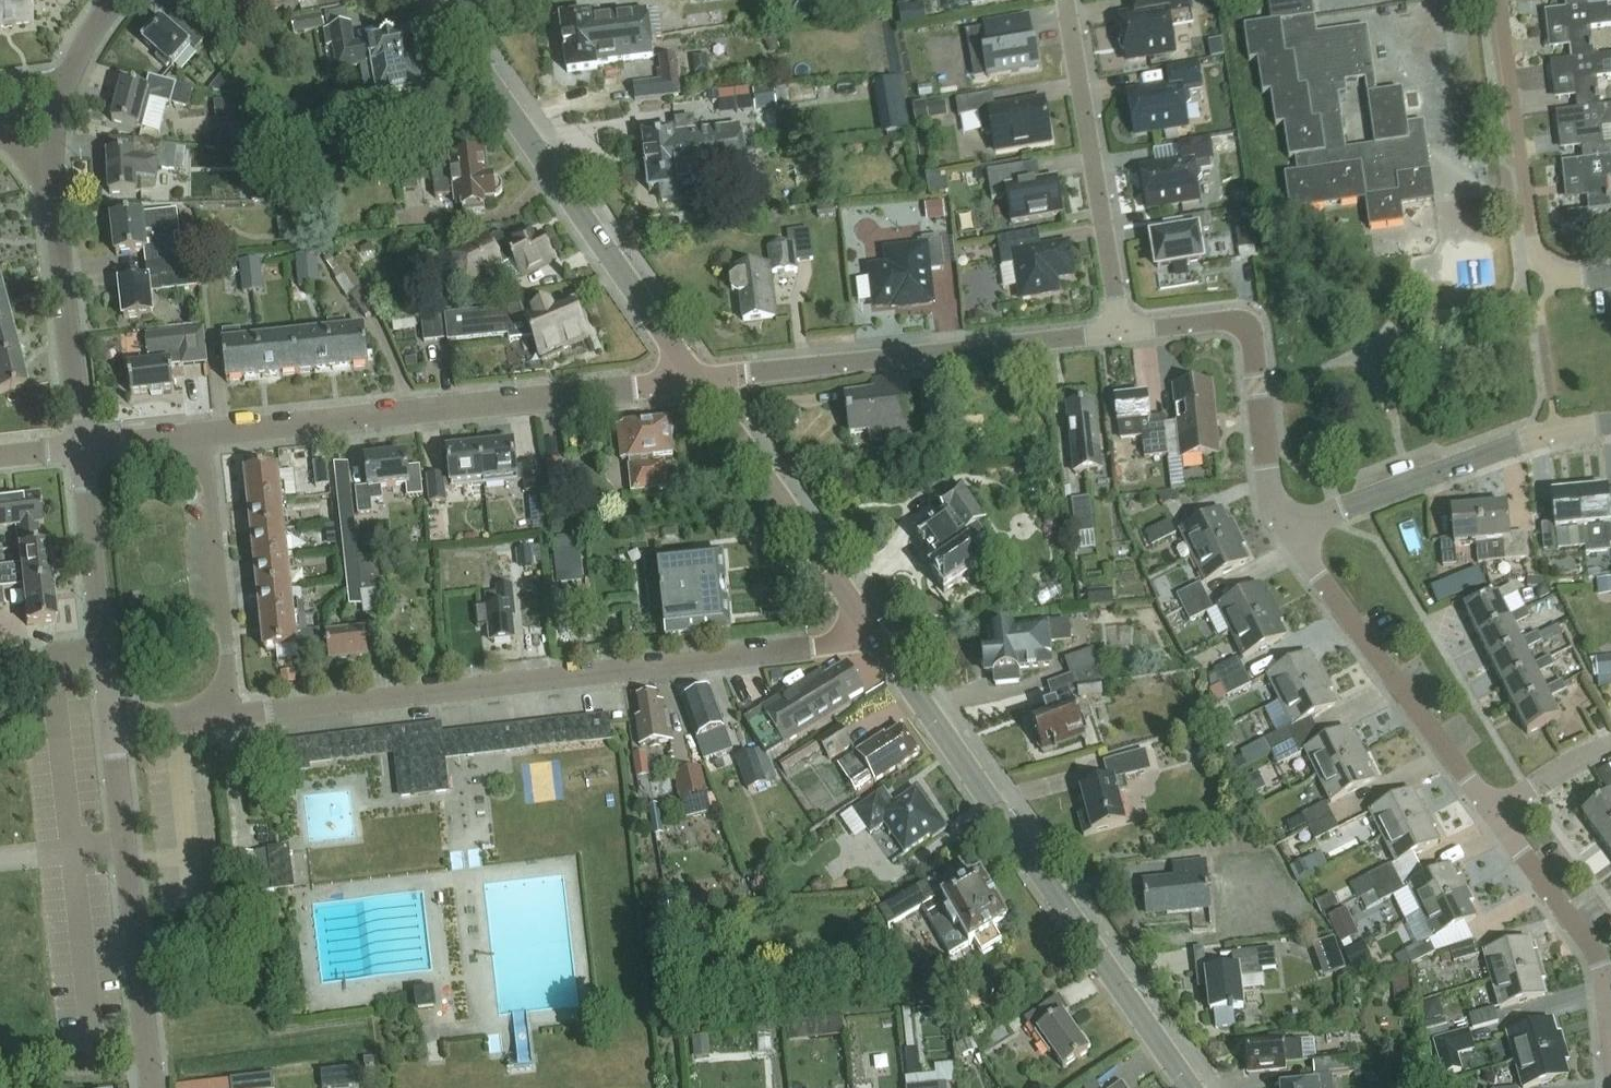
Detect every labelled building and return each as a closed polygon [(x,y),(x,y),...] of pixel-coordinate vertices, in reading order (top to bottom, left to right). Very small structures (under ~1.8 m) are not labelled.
[(28,0),(0,0),(0,29),(31,25),(28,0)] [(1125,19),(1120,20),(1123,40),(1119,45),(1121,53),(1126,57),(1127,61),(1174,53),(1170,24),(1195,20),(1194,11),(1196,11),(1194,0),(1155,0),(1157,14),(1125,19)] [(1375,79),(1367,28),(1366,28),(1366,26),(1317,33),(1312,0),(1269,0),(1272,24),(1244,28),(1249,62),(1258,61),(1263,95),(1271,94),(1276,127),(1284,126),(1289,160),(1295,159),(1297,174),(1285,176),(1290,213),(1365,202),(1369,229),(1404,224),(1402,207),(1435,203),(1424,122),(1407,124),(1402,91),(1368,96),(1374,147),(1346,150),(1339,96),(1347,95),(1346,83),(1375,79)] [(1588,8),(1587,0),(1565,0),(1566,10),(1588,8)] [(902,26),(928,22),(925,3),(899,7),(902,26)] [(1594,58),(1591,30),(1610,27),(1610,5),(1588,8),(1566,10),(1544,13),(1547,33),(1568,31),(1570,48),(1571,61),(1594,58)] [(323,13),(292,18),(295,33),(326,28),(323,13)] [(630,41),(651,39),(648,13),(591,20),(590,15),(560,19),(563,42),(630,34),(630,41)] [(172,68),(190,47),(194,51),(204,40),(176,15),(167,26),(162,21),(143,42),(172,68)] [(1032,48),(1028,19),(985,27),(989,55),(984,56),(988,78),(1038,70),(1034,47),(1032,48)] [(418,59),(414,34),(368,42),(368,44),(354,46),(351,27),(324,32),(327,48),(333,47),(338,72),(361,68),(364,85),(375,83),(377,97),(422,89),(417,59),(418,59)] [(653,58),(651,39),(630,41),(630,34),(563,42),(567,74),(597,70),(597,65),(653,58)] [(678,80),(675,55),(661,57),(663,79),(663,82),(678,80)] [(1600,108),(1596,80),(1610,78),(1610,56),(1594,58),(1571,61),(1550,63),(1550,64),(1552,84),(1573,81),(1576,98),(1577,111),(1600,108)] [(1170,89),(1128,96),(1135,134),(1187,125),(1182,96),(1202,92),(1198,66),(1167,72),(1170,89)] [(123,84),(113,123),(141,131),(149,99),(188,110),(193,90),(149,78),(146,90),(123,84)] [(632,83),(634,99),(665,96),(663,82),(663,79),(632,83)] [(899,79),(874,84),(877,102),(902,98),(899,79)] [(774,88),(753,90),(755,107),(755,111),(776,109),(775,99),(774,88)] [(995,111),(992,95),(956,101),(959,119),(978,115),(982,136),(992,134),(995,152),(1051,142),(1044,103),(995,111)] [(236,100),(217,102),(220,123),(238,121),(236,100)] [(927,104),(930,119),(949,116),(946,101),(927,104)] [(1610,158),(1610,107),(1600,108),(1577,111),(1556,113),(1556,114),(1559,134),(1580,132),(1583,161),(1610,158)] [(698,161),(744,156),(741,129),(695,134),(694,120),(676,122),(677,132),(642,136),(645,159),(678,156),(677,152),(695,150),(695,155),(697,155),(698,161)] [(904,140),(893,142),(894,151),(905,149),(904,140)] [(133,153),(108,155),(110,195),(155,193),(157,169),(175,171),(178,148),(162,146),(161,145),(133,141),(133,153)] [(1183,163),(1141,170),(1148,209),(1200,200),(1196,182),(1199,181),(1203,176),(1202,172),(1213,170),(1211,160),(1213,159),(1210,141),(1180,146),(1183,163)] [(746,176),(744,156),(698,161),(697,155),(695,155),(695,150),(677,152),(678,156),(645,159),(649,192),(660,191),(662,205),(682,202),(681,188),(702,186),(702,182),(746,176)] [(462,205),(463,211),(465,211),(466,214),(483,212),(483,208),(485,208),(484,203),(495,201),(495,200),(501,195),(503,192),(503,190),(503,188),(501,184),(493,181),(493,179),(488,179),(486,156),(450,159),(451,163),(433,165),(437,197),(454,195),(455,206),(462,205)] [(1586,199),(1588,212),(1610,210),(1607,181),(1610,180),(1610,158),(1583,161),(1561,164),(1564,185),(1585,183),(1586,199)] [(414,163),(401,164),(404,191),(418,190),(414,163)] [(1027,184),(1024,167),(987,173),(992,201),(1007,199),(1011,225),(1063,216),(1057,179),(1027,184)] [(929,195),(949,192),(946,174),(926,178),(929,195)] [(944,202),(931,203),(934,220),(946,219),(944,202)] [(835,206),(817,208),(819,219),(836,216),(835,206)] [(177,262),(174,237),(180,237),(177,211),(112,218),(116,255),(145,252),(146,265),(177,262)] [(1186,233),(1152,239),(1157,269),(1202,262),(1196,228),(1213,225),(1211,215),(1184,219),(1186,233)] [(279,224),(283,246),(302,243),(298,220),(279,224)] [(1250,222),(1235,224),(1237,237),(1252,235),(1250,222)] [(797,262),(813,260),(810,230),(787,233),(789,245),(767,248),(769,266),(737,269),(738,277),(731,283),(732,294),(741,298),(744,322),(776,318),(771,274),(798,271),(797,262)] [(1038,233),(997,240),(1002,268),(1016,266),(1021,300),(1058,294),(1055,279),(1073,276),(1068,246),(1041,250),(1038,233)] [(553,263),(540,239),(538,235),(531,238),(530,236),(507,248),(500,235),(454,260),(469,287),(514,263),(523,279),(553,263)] [(940,238),(922,240),(923,249),(900,251),(901,258),(893,268),(871,270),(876,308),(911,304),(911,307),(931,305),(928,272),(944,270),(940,238)] [(321,288),(318,257),(298,259),(301,290),(321,288)] [(124,319),(152,316),(150,294),(197,289),(194,260),(177,262),(146,265),(148,281),(120,284),(124,319)] [(335,260),(327,264),(338,280),(345,275),(335,260)] [(242,264),(244,294),(265,292),(262,263),(242,264)] [(361,289),(350,297),(366,320),(377,312),(361,289)] [(9,326),(1,295),(0,295),(0,328),(9,326)] [(580,323),(571,302),(552,310),(551,308),(525,319),(521,308),(452,316),(451,311),(421,315),(424,343),(447,341),(448,344),(512,336),(512,341),(534,338),(544,362),(562,354),(560,351),(585,340),(578,323),(580,323)] [(393,325),(394,334),(416,331),(415,322),(393,325)] [(369,368),(365,330),(345,332),(344,323),(328,325),(329,334),(241,344),(240,334),(221,336),(222,346),(211,347),(214,368),(224,367),(226,383),(369,368)] [(17,357),(9,326),(0,328),(0,361),(17,357)] [(204,330),(146,337),(149,366),(128,368),(131,396),(175,391),(172,368),(208,364),(204,330)] [(0,361),(0,395),(25,388),(17,357),(0,361)] [(914,438),(910,395),(929,393),(927,375),(873,381),(874,394),(846,397),(850,436),(870,433),(871,443),(914,438)] [(1144,458),(1169,456),(1169,458),(1181,457),(1181,459),(1219,455),(1211,384),(1174,388),(1177,423),(1164,424),(1164,417),(1150,418),(1148,397),(1114,401),(1118,440),(1142,438),(1144,458)] [(1075,473),(1087,472),(1101,470),(1093,403),(1068,406),(1075,473)] [(669,422),(618,428),(622,463),(629,462),(633,494),(667,490),(665,465),(655,466),(654,459),(673,457),(669,422)] [(542,492),(540,477),(539,465),(516,468),(513,445),(480,448),(484,483),(524,479),(526,494),(542,492)] [(444,487),(484,483),(480,448),(447,452),(449,474),(427,477),(430,504),(446,503),(444,487)] [(408,469),(407,456),(365,461),(368,488),(356,489),(358,517),(372,515),(371,502),(383,501),(382,489),(406,487),(407,498),(423,496),(420,467),(408,469)] [(326,462),(314,463),(316,488),(329,487),(326,462)] [(567,500),(561,462),(545,464),(551,502),(567,500)] [(347,464),(333,465),(336,494),(350,492),(347,464)] [(245,474),(251,529),(264,651),(322,645),(320,630),(307,632),(306,617),(294,618),(278,470),(245,474)] [(984,537),(979,529),(977,526),(985,521),(962,486),(937,502),(946,515),(915,536),(923,549),(925,548),(938,567),(930,573),(944,594),(984,567),(970,546),(984,537)] [(1587,528),(1604,526),(1604,529),(1605,546),(1610,545),(1610,519),(1607,491),(1579,493),(1583,528),(1587,528)] [(339,522),(353,521),(350,492),(336,494),(339,522)] [(1587,529),(1587,528),(1583,528),(1579,493),(1552,496),(1554,524),(1541,525),(1543,551),(1557,550),(1555,531),(1577,529),(1578,548),(1586,547),(1588,547),(1587,529)] [(545,496),(531,497),(534,522),(547,521),(545,496)] [(38,547),(36,526),(40,526),(37,497),(0,501),(0,530),(16,528),(18,549),(38,547)] [(1091,498),(1073,500),(1076,535),(1094,533),(1091,498)] [(1482,544),(1486,544),(1503,542),(1505,562),(1527,560),(1525,533),(1509,535),(1506,507),(1479,509),(1480,529),(1482,544)] [(1482,544),(1480,529),(1479,509),(1451,512),(1453,540),(1440,541),(1443,567),(1456,566),(1455,547),(1476,545),(1478,564),(1488,563),(1486,544),(1482,544)] [(1183,562),(1192,558),(1239,534),(1233,522),(1229,524),(1222,510),(1179,532),(1180,534),(1175,537),(1181,548),(1177,549),(1175,553),(1179,561),(1183,562)] [(342,551),(356,550),(353,521),(339,522),(342,551)] [(1154,547),(1177,535),(1170,521),(1146,534),(1154,547)] [(1588,547),(1586,547),(1586,554),(1606,552),(1605,546),(1604,529),(1604,526),(1587,528),(1587,529),(1588,547)] [(678,527),(662,529),(663,539),(679,537),(678,527)] [(372,534),(358,536),(360,551),(374,549),(372,534)] [(1239,534),(1192,558),(1205,584),(1248,562),(1241,548),(1245,547),(1239,534)] [(577,538),(557,540),(559,554),(579,552),(577,538)] [(47,546),(38,547),(18,549),(20,566),(4,568),(5,572),(0,572),(0,581),(1,590),(22,588),(36,587),(37,594),(51,592),(47,546)] [(519,568),(535,567),(534,549),(517,551),(519,568)] [(345,580),(359,578),(356,550),(342,551),(345,580)] [(557,555),(555,555),(558,586),(584,584),(581,552),(579,552),(559,554),(557,555)] [(657,564),(644,565),(649,613),(663,611),(666,640),(731,633),(722,555),(672,561),(671,559),(657,560),(657,564)] [(1431,586),(1438,603),(1487,585),(1480,568),(1431,586)] [(1528,577),(1528,587),(1535,589),(1540,600),(1551,594),(1546,583),(1545,584),(1542,578),(1528,577)] [(345,580),(348,609),(362,607),(359,578),(345,580)] [(1597,580),(1599,596),(1610,595),(1610,578),(1597,580)] [(1184,609),(1208,597),(1202,584),(1178,596),(1184,609)] [(511,586),(495,588),(496,593),(485,594),(486,607),(484,607),(486,627),(489,627),(491,642),(514,640),(512,619),(515,618),(511,586)] [(1270,597),(1267,599),(1260,586),(1217,607),(1230,633),(1277,609),(1270,597)] [(1508,618),(1501,603),(1518,594),(1513,586),(1495,595),(1497,598),(1466,613),(1479,638),(1510,622),(1508,618)] [(54,623),(51,592),(37,594),(36,587),(22,588),(26,626),(54,623)] [(1112,596),(1087,598),(1088,610),(1112,608),(1112,596)] [(1184,609),(1191,622),(1215,610),(1208,597),(1184,609)] [(1277,609),(1230,633),(1243,658),(1285,637),(1278,624),(1283,622),(1277,609)] [(1510,622),(1479,638),(1491,662),(1522,646),(1520,643),(1513,627),(1530,619),(1525,610),(1508,618),(1510,622)] [(1069,625),(1050,626),(1050,625),(1011,629),(1011,633),(990,635),(992,651),(983,652),(985,674),(994,673),(996,687),(1019,685),(1018,670),(1051,667),(1050,646),(1071,644),(1069,625)] [(330,661),(369,657),(366,629),(326,634),(330,661)] [(1522,646),(1491,662),(1503,687),(1534,671),(1532,667),(1524,652),(1542,643),(1537,634),(1520,643),(1522,646)] [(1071,677),(1099,667),(1093,651),(1065,661),(1071,677)] [(1320,667),(1316,669),(1309,655),(1267,676),(1280,702),(1326,679),(1320,667)] [(1534,671),(1503,687),(1515,711),(1546,695),(1545,691),(1537,676),(1554,667),(1550,658),(1532,667),(1534,671)] [(1599,659),(1601,677),(1610,676),(1610,658),(1599,659)] [(1246,672),(1240,659),(1216,671),(1222,684),(1246,672)] [(821,671),(743,719),(767,758),(852,706),(849,702),(863,693),(847,665),(826,678),(821,671)] [(1071,677),(1048,686),(1054,702),(1043,706),(1045,712),(1031,718),(1044,753),(1055,748),(1056,749),(1086,738),(1072,701),(1103,697),(1102,685),(1105,683),(1099,667),(1071,677)] [(295,671),(279,672),(281,686),(297,684),(295,671)] [(782,672),(771,673),(772,682),(783,680),(782,672)] [(1246,672),(1222,684),(1229,697),(1253,685),(1246,672)] [(1326,679),(1280,702),(1293,728),(1335,707),(1329,693),(1332,691),(1326,679)] [(1546,695),(1515,711),(1527,735),(1559,720),(1549,700),(1566,691),(1562,682),(1545,691),(1546,695)] [(710,691),(682,701),(696,741),(725,731),(710,691)] [(641,718),(636,719),(641,747),(673,742),(668,713),(664,714),(663,703),(657,704),(656,696),(638,699),(641,718)] [(1234,723),(1228,710),(1215,716),(1220,729),(1234,723)] [(601,716),(581,718),(581,721),(583,743),(583,744),(610,741),(610,740),(608,725),(607,718),(607,715),(601,716)] [(581,718),(520,725),(521,728),(523,751),(583,744),(583,743),(581,721),(581,718)] [(442,724),(329,737),(329,740),(331,761),(332,763),(396,756),(399,775),(445,770),(443,762),(465,759),(462,735),(462,732),(443,735),(442,724)] [(520,725),(503,727),(503,730),(506,754),(523,753),(523,751),(521,728),(520,725)] [(853,746),(841,726),(779,765),(785,773),(823,749),(830,761),(853,746)] [(503,730),(503,727),(477,730),(478,733),(481,757),(506,754),(503,730)] [(1256,761),(1272,753),(1295,741),(1288,728),(1249,748),(1256,761)] [(866,769),(847,781),(855,794),(875,782),(876,783),(919,756),(903,729),(886,739),(885,736),(857,753),(866,769)] [(477,730),(462,732),(462,735),(465,759),(481,757),(478,733),(477,730)] [(1347,730),(1305,751),(1318,777),(1364,754),(1358,742),(1354,744),(1347,730)] [(725,731),(696,741),(704,762),(724,754),(732,752),(725,731)] [(289,741),(286,742),(287,751),(290,775),(293,775),(311,772),(311,766),(332,764),(332,763),(331,761),(329,740),(329,737),(289,741)] [(1295,741),(1272,753),(1279,766),(1302,755),(1295,741)] [(747,791),(766,784),(754,751),(735,758),(747,791)] [(647,753),(634,754),(637,778),(650,776),(647,753)] [(1082,836),(1126,826),(1119,796),(1128,794),(1125,779),(1151,772),(1146,753),(1103,763),(1108,783),(1080,790),(1086,815),(1078,817),(1082,836)] [(1364,754),(1318,777),(1331,803),(1374,782),(1367,768),(1371,766),(1364,754)] [(701,768),(675,774),(682,800),(686,819),(712,813),(708,796),(708,794),(701,768)] [(445,770),(399,775),(401,797),(447,791),(445,770)] [(1239,783),(1248,799),(1261,792),(1253,776),(1239,783)] [(934,816),(916,790),(894,806),(884,791),(855,812),(871,835),(885,825),(905,854),(931,837),(932,839),(947,829),(937,814),(934,816)] [(1424,804),(1420,806),(1413,792),(1371,813),(1383,838),(1429,815),(1424,804)] [(1583,816),(1599,838),(1610,829),(1610,792),(1608,793),(1610,796),(1583,816)] [(1334,816),(1327,803),(1304,815),(1310,828),(1334,816)] [(1383,838),(1397,865),(1439,844),(1432,830),(1436,828),(1429,815),(1383,838)] [(1317,842),(1340,830),(1334,816),(1310,828),(1317,842)] [(1599,838),(1610,855),(1610,829),(1599,838)] [(289,848),(238,854),(241,881),(256,879),(258,895),(294,891),(289,848)] [(1309,872),(1304,861),(1294,865),(1299,876),(1309,872)] [(1207,862),(1172,866),(1173,880),(1143,883),(1146,917),(1211,911),(1207,862)] [(1374,890),(1397,878),(1391,865),(1367,877),(1374,890)] [(1461,879),(1457,880),(1450,867),(1407,888),(1421,914),(1467,891),(1461,879)] [(1361,899),(1375,892),(1374,890),(1367,877),(1351,885),(1359,900),(1361,899)] [(1381,903),(1404,892),(1397,878),(1374,890),(1375,892),(1380,902),(1381,903)] [(968,945),(970,947),(975,944),(981,956),(1001,945),(994,933),(1007,925),(981,879),(946,899),(935,880),(879,912),(889,929),(923,909),(950,956),(968,945)] [(1467,891),(1421,914),(1434,940),(1476,919),(1469,905),(1473,903),(1467,891)] [(1366,909),(1380,902),(1375,892),(1361,899),(1366,909)] [(1316,902),(1322,914),(1339,906),(1333,894),(1316,902)] [(1329,917),(1342,944),(1357,937),(1344,910),(1329,917)] [(1335,939),(1313,947),(1319,963),(1341,955),(1339,951),(1335,939)] [(1538,954),(1533,955),(1529,940),(1483,954),(1491,981),(1541,967),(1538,954)] [(1477,942),(1451,949),(1456,964),(1481,956),(1477,942)] [(1362,943),(1343,953),(1353,972),(1372,961),(1362,943)] [(1243,1008),(1241,992),(1264,989),(1262,971),(1277,970),(1275,949),(1232,954),(1234,971),(1206,974),(1209,995),(1212,995),(1216,1028),(1235,1026),(1233,1009),(1243,1008)] [(1406,952),(1395,958),(1401,969),(1411,964),(1406,952)] [(1541,967),(1491,981),(1499,1009),(1545,996),(1541,982),(1545,980),(1541,967)] [(1392,977),(1395,1004),(1414,1002),(1411,975),(1392,977)] [(436,1010),(434,991),(415,993),(417,1012),(436,1010)] [(1026,1020),(1051,1055),(1052,1054),(1065,1071),(1089,1054),(1062,1017),(1069,1012),(1059,997),(1026,1020)] [(1474,1030),(1500,1023),(1496,1008),(1470,1016),(1474,1030)] [(842,1014),(812,1017),(814,1040),(845,1037),(842,1014)] [(1449,1034),(1445,1019),(1425,1025),(1429,1040),(1449,1034)] [(1515,1062),(1565,1048),(1561,1035),(1557,1036),(1552,1021),(1507,1035),(1515,1062)] [(1463,1072),(1459,1056),(1475,1051),(1469,1031),(1433,1042),(1443,1078),(1463,1072)] [(709,1037),(693,1038),(694,1052),(710,1051),(709,1037)] [(970,1040),(959,1044),(963,1057),(975,1053),(970,1040)] [(1286,1072),(1285,1066),(1303,1064),(1301,1042),(1284,1043),(1284,1041),(1244,1045),(1247,1075),(1286,1072)] [(1569,1077),(1564,1062),(1569,1061),(1565,1048),(1515,1062),(1522,1087),(1531,1087),(1569,1077)] [(918,1049),(906,1050),(909,1078),(920,1077),(918,1049)] [(1350,1057),(1314,1060),(1315,1076),(1351,1073),(1350,1057)] [(1332,1076),(1308,1078),(1309,1087),(1297,1087),(1333,1087),(1332,1076)]
